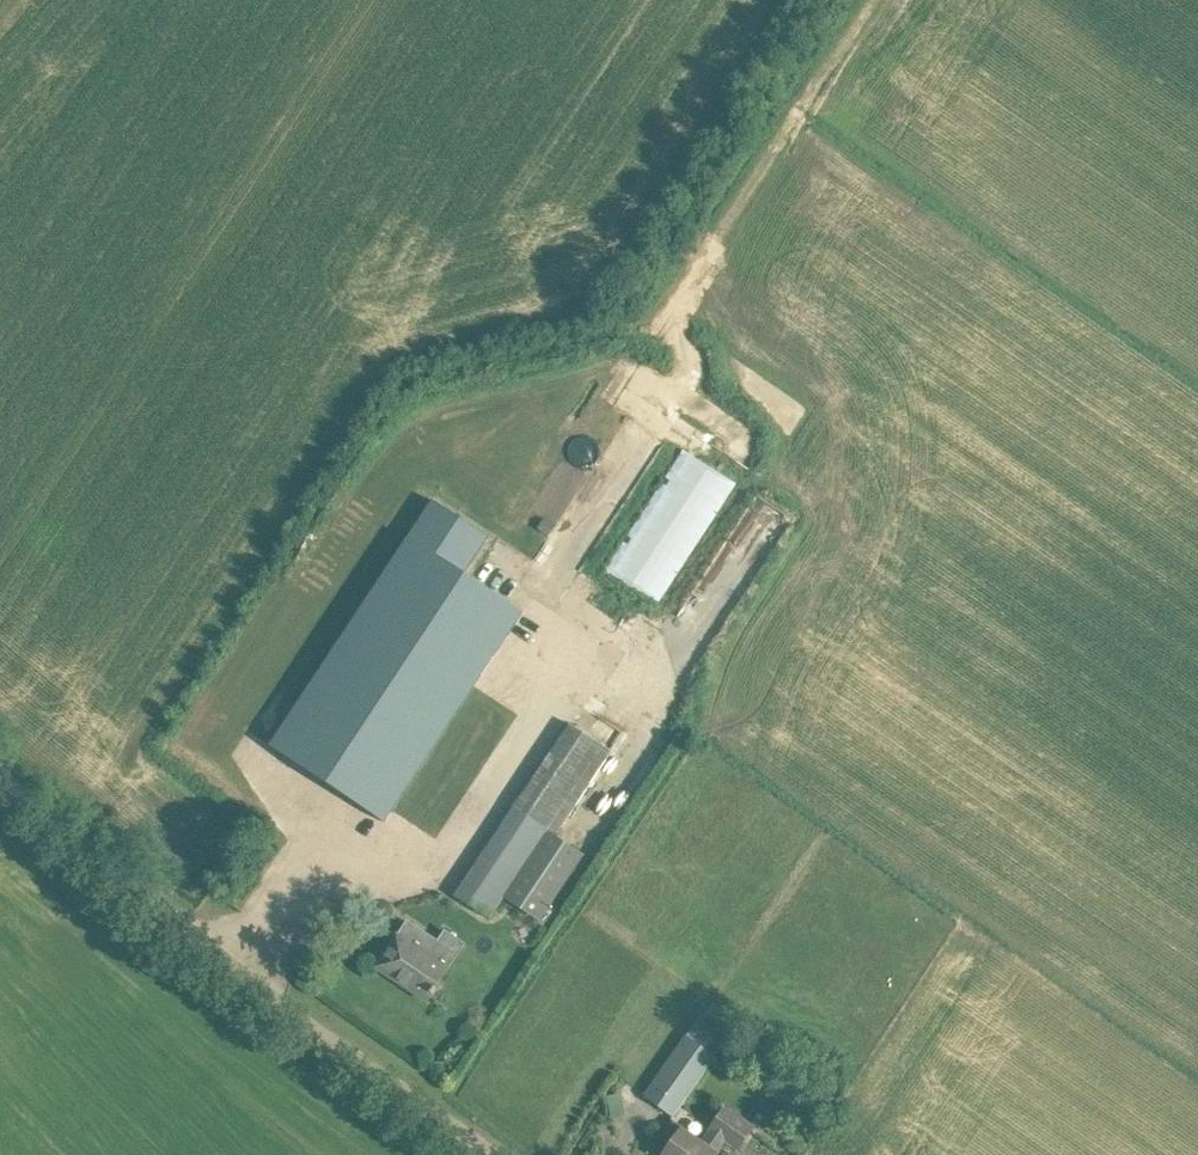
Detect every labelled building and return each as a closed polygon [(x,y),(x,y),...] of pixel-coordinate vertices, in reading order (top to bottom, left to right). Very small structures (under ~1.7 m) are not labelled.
[(663,602),(734,479),(679,447),(608,571),(663,602)] [(430,498),(267,743),(383,820),(522,611),(464,572),(487,536),(430,498)] [(456,894),(490,918),(504,898),(540,921),(585,853),(558,834),(613,751),(570,722),(456,894)] [(398,937),(378,966),(384,971),(428,999),(432,993),(433,995),(437,989),(435,988),(447,971),(447,970),(457,955),(422,932),(413,946),(398,937)] [(686,1036),(658,1075),(645,1095),(673,1115),(715,1057),(686,1036)] [(781,1097),(802,1112),(809,1102),(788,1087),(781,1097)] [(713,1128),(702,1144),(672,1123),(661,1138),(671,1145),(664,1154),(715,1154),(716,1154),(715,1153),(724,1140),(737,1149),(750,1132),(723,1113),(713,1128)]
